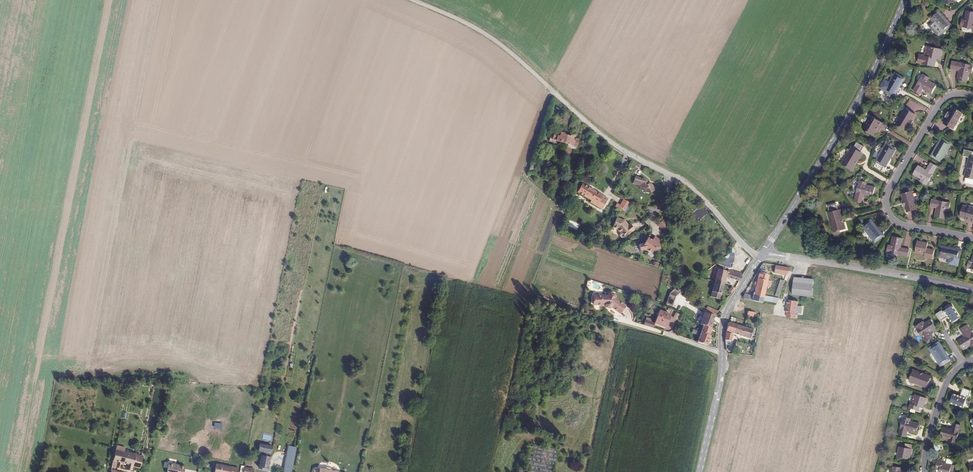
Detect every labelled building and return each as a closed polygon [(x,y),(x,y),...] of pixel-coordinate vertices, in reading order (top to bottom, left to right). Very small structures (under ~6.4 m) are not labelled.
[(962,18),(960,25),(972,28),(972,11),(967,10),(964,19),(962,18)] [(951,25),(937,11),(930,17),(943,32),(951,25)] [(928,56),(921,54),(919,62),(934,65),(935,58),(940,58),(942,48),(930,46),(928,56)] [(953,60),(951,67),(960,69),(958,78),(968,81),(970,71),(972,72),(972,68),(972,65),(953,60)] [(903,78),(894,73),(885,90),(894,95),(903,78)] [(929,77),(922,73),(913,90),(919,94),(922,88),(931,93),(936,84),(927,79),(929,77)] [(950,111),(946,117),(947,117),(944,123),(954,128),(963,112),(953,106),(950,111)] [(906,130),(909,125),(912,120),(915,114),(905,108),(896,125),(906,130)] [(883,123),(869,115),(865,123),(862,128),(873,135),(876,130),(878,131),(883,123)] [(561,143),(565,131),(557,129),(556,132),(551,130),(548,141),(556,144),(557,141),(561,143)] [(573,146),(576,138),(572,136),(573,134),(565,131),(561,143),(565,144),(570,145),(573,146)] [(950,143),(942,138),(932,155),(941,160),(950,143)] [(852,171),(856,165),(854,164),(861,153),(861,152),(864,146),(856,142),(853,148),(851,147),(841,164),(852,171)] [(894,149),(885,144),(876,161),(884,166),(894,149)] [(972,150),(971,157),(969,157),(965,177),(972,179),(972,151),(972,150)] [(854,164),(856,165),(862,153),(861,153),(854,164)] [(927,169),(918,165),(913,173),(921,178),(920,181),(926,184),(937,166),(931,162),(927,169)] [(651,182),(649,178),(643,175),(638,173),(635,179),(639,181),(641,182),(643,187),(646,186),(647,190),(650,192),(657,190),(654,183),(652,182),(651,182)] [(866,184),(859,182),(853,202),(860,204),(863,196),(871,199),(874,189),(866,186),(866,184)] [(599,193),(582,183),(577,191),(591,200),(592,199),(603,206),(608,198),(599,193)] [(903,200),(904,206),(905,206),(906,212),(917,209),(912,191),(902,194),(903,200)] [(626,211),(631,202),(626,199),(621,206),(617,204),(616,206),(622,209),(626,211)] [(953,204),(932,199),(930,206),(939,208),(937,217),(947,220),(949,210),(951,211),(953,204)] [(843,223),(839,210),(837,204),(828,207),(830,213),(828,213),(834,233),(846,229),(844,222),(843,223)] [(962,206),(959,217),(965,219),(965,221),(972,223),(972,207),(968,206),(968,207),(962,206)] [(629,225),(626,221),(625,222),(623,220),(621,218),(613,217),(613,228),(618,228),(620,232),(620,234),(622,237),(624,237),(635,229),(631,223),(629,225)] [(671,228),(671,222),(667,218),(663,223),(671,230),(671,228)] [(883,235),(871,220),(863,226),(875,242),(883,235)] [(664,241),(663,236),(657,233),(655,237),(651,235),(647,242),(642,243),(644,249),(649,247),(656,250),(658,245),(662,244),(664,241)] [(903,239),(893,236),(891,245),(888,245),(886,251),(907,256),(909,249),(901,247),(903,239)] [(928,243),(917,240),(915,253),(925,255),(924,257),(932,259),(934,250),(926,248),(928,243)] [(960,251),(941,246),(939,256),(958,260),(960,251)] [(788,275),(791,267),(778,266),(777,273),(788,275)] [(728,286),(730,279),(739,281),(738,282),(740,283),(741,281),(746,273),(736,271),(735,272),(733,273),(722,270),(718,283),(728,286)] [(756,294),(755,302),(764,304),(764,302),(778,303),(780,297),(766,296),(768,286),(772,287),(773,281),(769,280),(770,275),(768,274),(762,274),(761,274),(756,294)] [(814,297),(816,279),(797,277),(797,282),(795,295),(814,297)] [(675,306),(680,295),(688,288),(683,282),(673,291),(669,303),(673,305),(675,306)] [(723,300),(728,286),(718,283),(713,297),(723,300)] [(619,312),(625,305),(616,297),(617,295),(616,293),(611,292),(609,293),(608,295),(595,296),(596,305),(607,304),(607,307),(610,307),(612,306),(619,312)] [(755,302),(756,294),(747,293),(743,301),(755,302)] [(799,315),(801,302),(791,301),(789,314),(790,314),(790,318),(798,319),(799,315)] [(941,310),(936,313),(940,321),(948,316),(952,322),(959,317),(952,305),(942,311),(941,310)] [(721,312),(708,308),(706,310),(709,313),(716,316),(718,316),(721,312)] [(666,326),(671,313),(660,309),(655,321),(666,326)] [(712,328),(715,320),(705,317),(702,324),(704,325),(704,326),(705,326),(712,328)] [(921,322),(915,326),(925,342),(931,338),(928,333),(936,327),(930,319),(922,324),(921,322)] [(735,334),(737,326),(729,324),(728,328),(728,333),(735,334)] [(961,329),(965,335),(957,341),(963,349),(970,344),(972,347),(972,346),(972,335),(967,325),(961,329)] [(711,336),(713,328),(712,328),(705,326),(702,334),(711,336)] [(753,335),(754,330),(745,328),(737,326),(735,334),(741,336),(752,339),(753,335)] [(710,344),(712,337),(711,336),(702,334),(700,341),(710,344)] [(948,360),(938,343),(929,348),(940,365),(948,360)] [(932,378),(930,377),(919,373),(919,371),(913,369),(909,381),(926,387),(927,386),(930,387),(932,378)] [(960,395),(953,393),(950,401),(963,406),(967,395),(969,396),(971,390),(962,387),(960,395)] [(926,398),(914,394),(911,404),(910,404),(909,407),(916,410),(917,406),(923,408),(926,398)] [(910,418),(903,417),(898,435),(905,437),(907,431),(916,433),(919,423),(910,420),(910,418)] [(952,428),(944,425),(941,435),(949,438),(949,441),(956,443),(962,425),(954,422),(952,428)] [(905,447),(899,445),(897,456),(909,458),(910,453),(912,453),(913,444),(905,443),(905,447)] [(268,462),(271,451),(273,451),(273,448),(261,446),(260,452),(263,453),(267,454),(267,457),(263,457),(262,461),(268,462)] [(286,450),(286,447),(278,446),(277,452),(293,455),(294,451),(288,450),(286,450)] [(124,463),(126,451),(124,451),(116,449),(114,460),(124,463)] [(135,470),(138,454),(129,452),(126,451),(124,463),(128,463),(130,464),(129,469),(135,470)] [(273,451),(271,451),(268,462),(262,461),(260,469),(264,470),(265,471),(269,471),(273,451)] [(290,471),(293,455),(277,452),(274,467),(282,469),(290,471)] [(142,471),(146,456),(142,455),(138,454),(135,470),(142,471)] [(937,459),(936,466),(940,467),(939,471),(949,471),(951,463),(941,461),(941,460),(937,459)] [(185,465),(168,462),(167,471),(184,471),(185,465)] [(240,468),(217,464),(216,471),(239,471),(240,468)]
